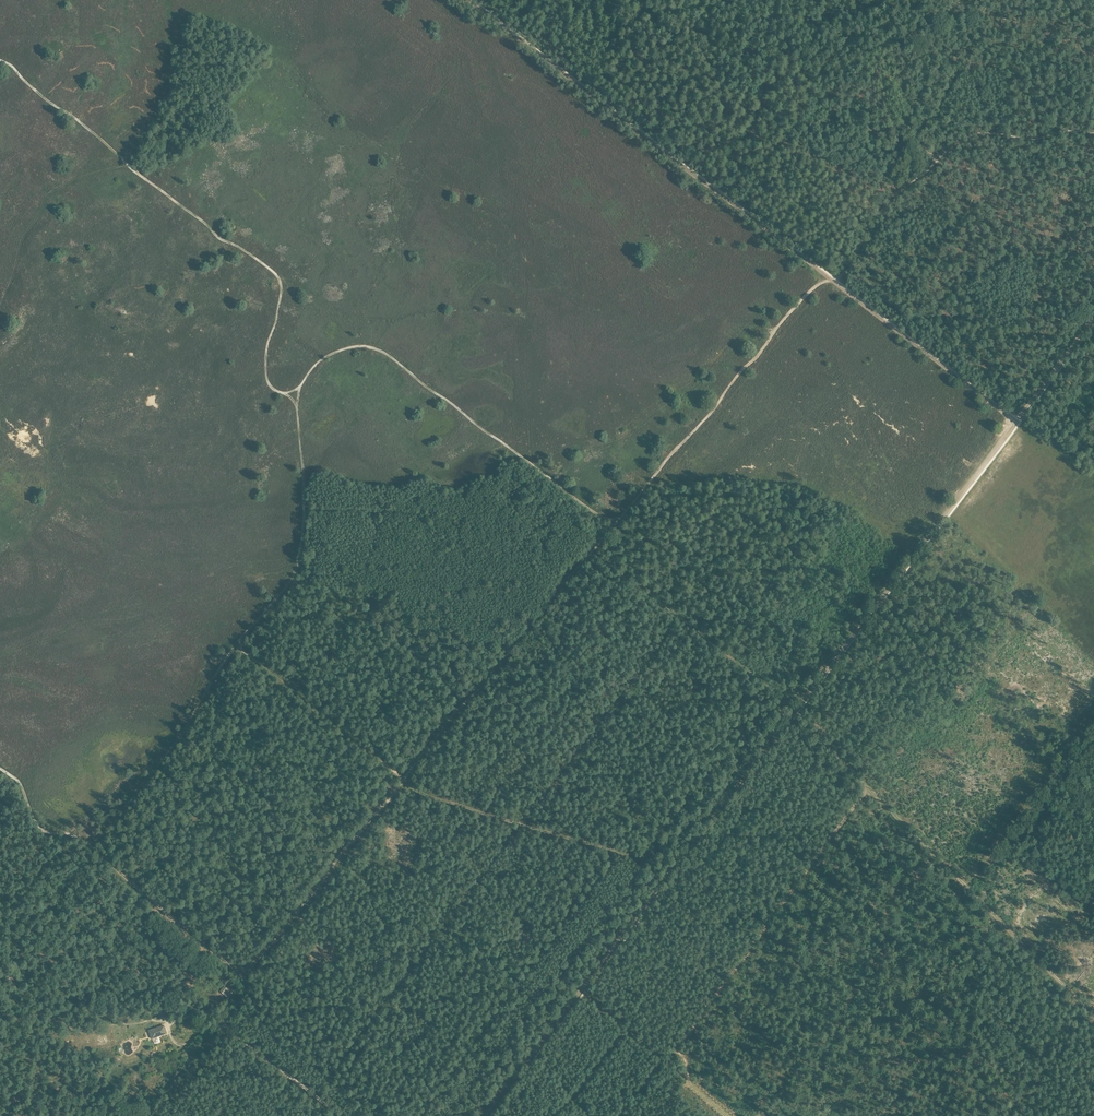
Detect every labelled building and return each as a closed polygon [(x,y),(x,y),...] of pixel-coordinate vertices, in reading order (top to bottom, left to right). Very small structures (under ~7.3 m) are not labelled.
[(225,986),(220,991),(224,995),(228,998),(233,992),(228,989),(225,986)] [(160,1014),(163,1019),(170,1015),(167,1010),(160,1014)] [(167,1033),(164,1026),(150,1031),(152,1038),(167,1033)]
